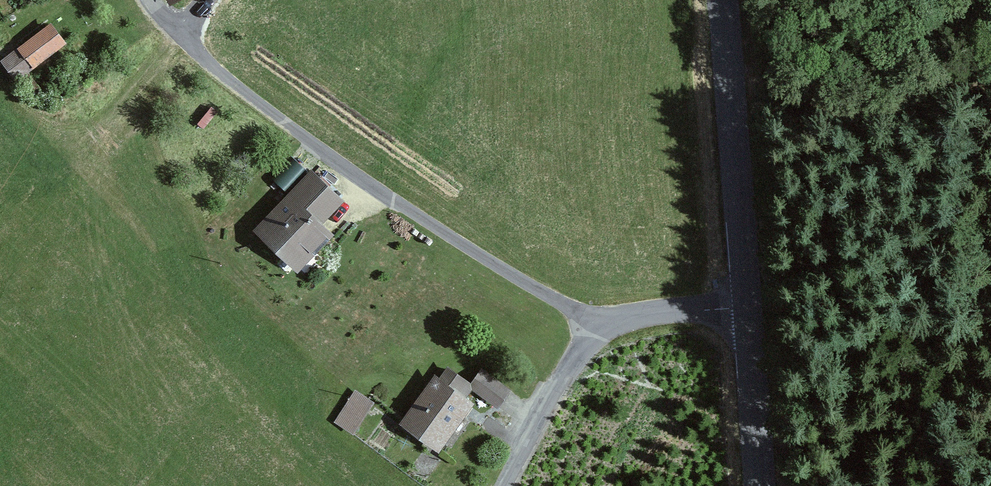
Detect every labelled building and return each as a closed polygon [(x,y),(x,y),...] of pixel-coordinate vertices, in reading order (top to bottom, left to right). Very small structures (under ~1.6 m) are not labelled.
[(174,11),(195,0),(168,0),(174,11)] [(73,49),(57,27),(6,62),(22,85),(73,49)] [(347,207),(316,175),(253,234),(296,279),(337,240),(325,228),(347,207)] [(436,380),(401,430),(442,458),(481,402),(500,416),(516,393),(474,365),(463,381),(450,373),(442,384),(436,380)] [(336,421),(356,432),(375,398),(355,387),(336,421)]
